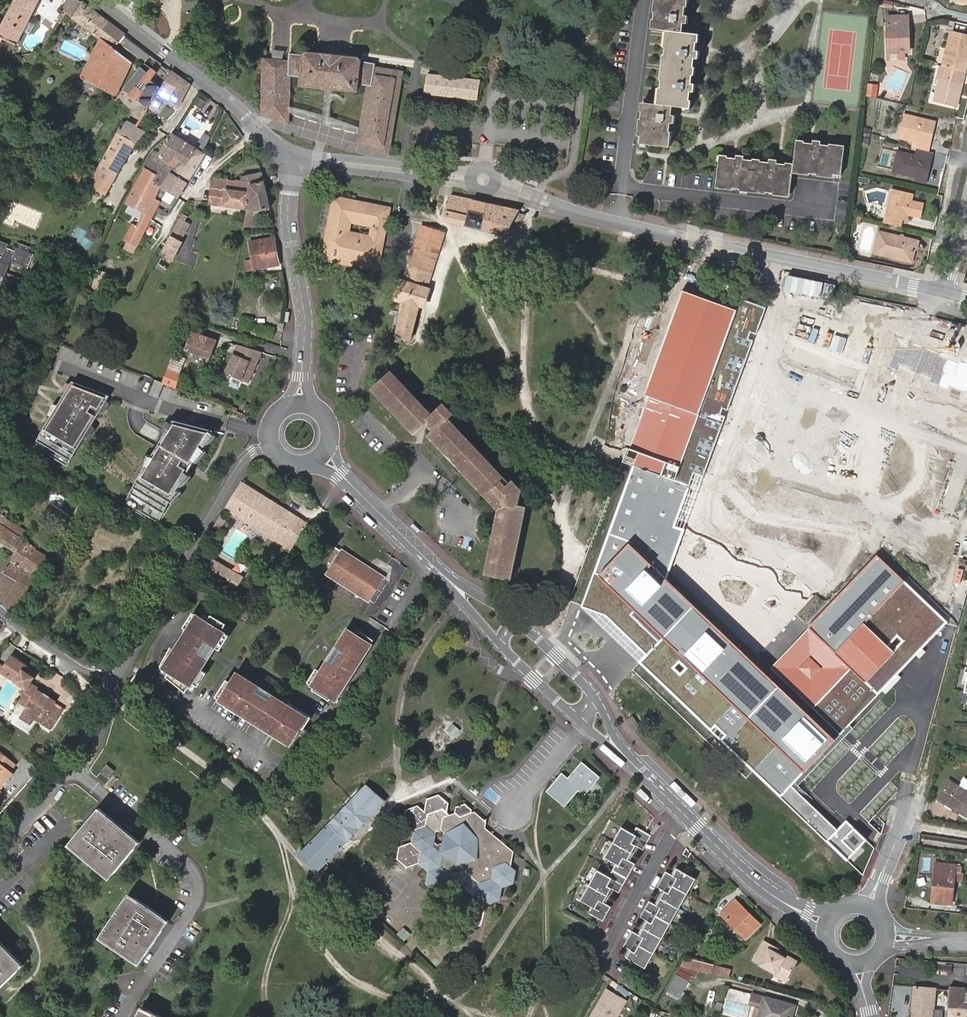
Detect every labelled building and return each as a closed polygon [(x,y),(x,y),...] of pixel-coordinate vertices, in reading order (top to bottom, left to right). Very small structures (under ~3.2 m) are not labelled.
[(0,29),(0,37),(16,45),(38,0),(15,0),(0,29)] [(79,0),(68,0),(62,10),(73,17),(72,18),(99,41),(81,77),(116,95),(127,73),(131,76),(137,65),(115,48),(119,43),(144,62),(150,54),(81,1),(79,0)] [(669,31),(683,33),(684,23),(686,24),(688,16),(684,16),(685,7),(687,7),(688,0),(687,0),(658,0),(656,13),(654,13),(653,20),(655,21),(654,29),(669,31)] [(905,32),(907,32),(907,14),(886,13),(887,50),(908,50),(908,41),(905,40),(905,32)] [(962,69),(966,50),(964,49),(966,36),(966,33),(949,28),(945,45),(944,44),(940,63),(962,69)] [(662,88),(660,104),(672,106),(690,108),(691,101),(690,100),(690,92),(693,92),(694,84),(691,84),(692,75),(694,75),(695,67),(693,67),(694,59),(697,59),(698,51),(695,51),(696,42),(698,43),(699,35),(683,33),(669,31),(667,48),(666,48),(665,55),(666,55),(663,81),(661,81),(660,88),(662,88)] [(263,59),(262,115),(288,124),(289,115),(289,110),(289,76),(301,78),(300,85),(358,91),(359,85),(370,87),(360,131),(359,137),(357,144),(387,153),(404,70),(376,67),(376,63),(361,61),(361,58),(305,53),(304,56),(293,54),(281,53),(280,60),(263,59)] [(940,63),(934,62),(931,76),(936,77),(930,99),(954,104),(962,69),(940,63)] [(150,73),(142,66),(121,93),(146,113),(149,109),(162,87),(148,76),(150,73)] [(190,84),(171,71),(162,87),(149,109),(154,112),(156,110),(157,110),(164,99),(178,105),(190,84)] [(475,98),(476,90),(478,81),(427,76),(425,92),(475,98)] [(865,97),(876,98),(877,84),(866,83),(865,97)] [(203,108),(207,101),(199,97),(195,103),(203,108)] [(672,106),(660,104),(644,102),(643,112),(641,112),(640,119),(642,120),(639,144),(669,147),(671,133),(668,133),(670,124),(672,124),(674,116),(671,116),(672,106)] [(360,131),(289,110),(289,115),(359,137),(360,131)] [(903,112),(902,119),(908,121),(909,119),(921,122),(922,117),(903,112)] [(926,131),(931,131),(933,119),(922,117),(921,122),(909,119),(908,121),(902,119),(898,134),(907,136),(907,133),(915,135),(913,139),(923,142),(926,131)] [(136,143),(144,130),(138,127),(127,121),(122,131),(119,130),(117,133),(136,143)] [(202,143),(209,133),(203,130),(197,140),(202,143)] [(913,139),(912,146),(916,148),(926,150),(931,131),(926,131),(923,142),(913,139)] [(117,133),(90,184),(89,186),(105,195),(117,173),(136,143),(117,133)] [(195,147),(172,133),(158,156),(176,167),(181,170),(195,147)] [(796,140),(793,164),(792,170),(809,172),(809,174),(816,175),(816,173),(841,175),(844,146),(828,144),(828,146),(820,145),(820,142),(812,141),(812,144),(804,143),(804,141),(796,140)] [(205,154),(203,152),(195,147),(181,170),(176,167),(173,171),(188,182),(205,154)] [(926,177),(932,151),(926,150),(916,148),(914,154),(897,150),(892,169),(914,174),(926,177)] [(209,204),(246,210),(244,226),(254,226),(255,222),(252,221),(253,211),(258,211),(270,208),(262,171),(249,174),(244,150),(233,157),(213,173),(209,204)] [(176,167),(158,156),(153,153),(144,168),(162,178),(158,184),(160,187),(179,197),(188,182),(173,171),(176,167)] [(792,170),(793,164),(785,163),(784,165),(776,164),(777,161),(768,160),(768,163),(760,162),(761,160),(752,159),(752,161),(744,160),(744,157),(735,156),(735,159),(727,158),(727,156),(719,155),(716,185),(732,187),(732,188),(740,189),(740,187),(766,190),(765,192),(772,193),(773,191),(789,193),(792,170)] [(84,172),(67,166),(63,174),(81,180),(84,172)] [(162,178),(144,168),(125,203),(144,213),(135,229),(133,228),(125,243),(135,248),(159,200),(155,198),(160,187),(158,184),(162,178)] [(893,188),(884,220),(901,224),(902,218),(907,219),(908,213),(911,201),(913,193),(893,188)] [(349,210),(351,200),(335,196),(332,206),(349,210)] [(504,236),(517,212),(449,196),(446,209),(447,211),(445,221),(504,236)] [(338,256),(378,265),(390,208),(351,200),(349,210),(332,206),(322,259),(336,263),(338,256)] [(911,201),(908,213),(915,215),(919,213),(921,205),(918,202),(911,201)] [(187,216),(182,214),(161,253),(173,260),(182,242),(181,241),(190,224),(185,221),(187,216)] [(916,239),(878,230),(873,251),(911,260),(916,239)] [(274,237),(248,242),(252,259),(244,261),(247,271),(279,265),(274,237)] [(9,267),(10,265),(21,270),(23,265),(27,267),(33,254),(29,252),(31,248),(19,243),(15,251),(7,247),(8,244),(0,241),(0,263),(9,267)] [(404,280),(399,278),(392,299),(404,304),(397,336),(409,339),(418,305),(424,306),(428,289),(427,288),(431,274),(436,258),(413,250),(409,264),(423,268),(422,271),(408,266),(404,280)] [(377,272),(378,265),(338,256),(336,263),(377,272)] [(51,261),(48,265),(59,271),(62,267),(51,261)] [(18,291),(21,283),(17,282),(18,278),(7,273),(9,267),(0,263),(0,284),(18,291)] [(59,271),(48,265),(44,274),(55,280),(59,271)] [(60,282),(65,274),(59,271),(55,280),(60,282)] [(55,280),(44,274),(42,277),(53,283),(55,280)] [(742,299),(737,311),(683,291),(644,396),(648,397),(624,460),(634,464),(675,480),(689,485),(694,472),(705,476),(766,308),(742,299)] [(273,327),(260,325),(257,336),(270,339),(273,327)] [(257,328),(249,326),(248,333),(256,335),(257,328)] [(218,339),(192,330),(186,348),(211,358),(218,339)] [(903,336),(892,366),(902,370),(904,364),(934,375),(931,381),(951,388),(954,382),(966,386),(966,360),(903,336)] [(249,358),(253,348),(238,343),(235,352),(249,358)] [(257,362),(262,351),(253,348),(249,358),(257,362)] [(249,358),(235,352),(226,372),(249,381),(257,362),(249,358)] [(185,360),(173,356),(163,383),(175,388),(185,360)] [(430,416),(433,414),(392,371),(389,374),(430,416)] [(519,504),(522,491),(512,481),(510,483),(509,484),(447,419),(449,418),(454,414),(446,403),(433,414),(430,416),(389,374),(373,388),(416,433),(426,423),(433,431),(430,435),(492,503),(494,501),(501,510),(490,573),(509,577),(523,509),(519,508),(519,504)] [(67,465),(111,394),(74,381),(34,444),(67,465)] [(149,395),(157,397),(161,383),(152,381),(149,395)] [(966,437),(966,409),(952,404),(944,430),(966,437)] [(157,523),(215,431),(175,419),(161,441),(123,502),(157,523)] [(675,480),(634,464),(582,606),(605,615),(647,654),(640,663),(779,796),(846,860),(866,840),(846,820),(839,829),(792,785),(805,771),(834,740),(764,674),(666,581),(685,530),(673,526),(689,485),(675,480)] [(241,482),(225,509),(290,548),(306,523),(241,482)] [(486,572),(490,573),(501,510),(494,501),(492,503),(491,504),(497,511),(486,572)] [(14,523),(5,517),(8,512),(4,509),(0,515),(0,542),(14,551),(0,574),(0,603),(14,615),(47,556),(35,548),(36,546),(22,538),(11,530),(14,523)] [(213,539),(225,520),(220,517),(208,536),(213,539)] [(27,530),(14,523),(11,530),(22,538),(27,530)] [(380,577),(339,549),(325,571),(365,599),(380,577)] [(877,555),(764,674),(834,740),(948,623),(877,555)] [(202,571),(220,582),(227,569),(209,558),(202,571)] [(227,569),(220,582),(232,589),(239,576),(227,569)] [(208,619),(195,609),(184,623),(190,627),(176,646),(171,642),(158,659),(166,665),(164,668),(185,684),(189,680),(194,684),(204,671),(198,667),(206,656),(198,650),(205,640),(218,650),(229,636),(222,630),(227,623),(213,613),(208,619)] [(311,687),(309,690),(327,701),(330,695),(335,698),(372,641),(359,633),(357,637),(346,631),(335,648),(343,653),(347,655),(337,670),(334,668),(326,663),(321,672),(314,668),(305,682),(307,684),(311,687)] [(347,655),(343,653),(334,668),(337,670),(347,655)] [(31,672),(26,668),(11,657),(3,668),(0,667),(0,673),(5,676),(25,691),(29,685),(33,680),(28,677),(31,672)] [(227,679),(223,676),(211,694),(222,701),(220,704),(231,711),(234,707),(245,714),(244,715),(260,727),(261,725),(271,731),(270,733),(285,743),(296,726),(300,728),(307,717),(284,703),(282,706),(278,703),(268,697),(261,707),(247,698),(254,688),(244,682),(246,678),(233,670),(230,675),(227,679)] [(221,675),(223,676),(227,679),(230,675),(224,671),(221,675)] [(38,690),(29,685),(25,691),(17,702),(25,708),(18,718),(30,726),(35,720),(50,731),(63,711),(54,705),(54,704),(37,692),(38,690)] [(623,717),(631,728),(636,725),(629,714),(623,717)] [(445,731),(453,738),(459,730),(451,724),(445,731)] [(2,795),(0,793),(13,778),(10,776),(16,769),(0,755),(0,798),(2,795)] [(584,793),(597,777),(582,764),(567,780),(562,775),(549,791),(564,804),(578,788),(584,793)] [(108,777),(114,771),(107,765),(101,772),(108,777)] [(937,799),(966,817),(966,792),(965,791),(959,788),(948,781),(937,799)] [(384,800),(366,785),(299,855),(316,873),(384,800)] [(513,852),(484,828),(485,822),(474,812),(471,813),(471,810),(465,805),(456,808),(456,813),(448,816),(441,809),(428,816),(427,827),(414,831),(412,842),(421,850),(419,863),(427,870),(426,883),(435,890),(446,887),(450,874),(464,868),(480,882),(478,895),(487,904),(498,900),(501,888),(513,883),(515,871),(510,865),(513,852)] [(109,878),(139,842),(100,809),(70,845),(109,878)] [(633,833),(621,827),(605,857),(616,863),(609,876),(598,869),(581,899),(593,906),(589,913),(603,921),(611,907),(604,902),(612,888),(619,893),(635,864),(628,859),(636,845),(643,850),(651,835),(636,827),(633,833)] [(952,903),(955,865),(936,863),(932,901),(952,903)] [(646,968),(696,878),(677,868),(673,875),(666,871),(657,886),(664,890),(657,904),(649,900),(640,916),(648,920),(640,935),(633,930),(624,946),(631,950),(627,958),(646,968)] [(139,963),(168,921),(130,895),(101,938),(139,963)] [(745,938),(759,924),(735,900),(722,913),(745,938)] [(769,948),(771,945),(764,940),(753,959),(774,971),(773,973),(785,980),(794,965),(784,959),(785,957),(769,948)] [(23,965),(0,942),(0,987),(23,965)] [(789,955),(771,945),(769,948),(785,957),(784,959),(794,965),(796,961),(788,957),(789,955)] [(682,965),(695,968),(710,972),(712,965),(686,958),(682,965)] [(928,960),(928,971),(935,972),(936,961),(928,960)] [(689,980),(695,968),(682,965),(676,975),(689,980)] [(714,967),(713,973),(729,977),(731,970),(719,967),(719,968),(714,967)] [(680,997),(689,980),(676,975),(667,992),(680,997)] [(941,1011),(934,1010),(935,989),(914,987),(913,1009),(914,1009),(914,1016),(941,1016),(941,1011)] [(966,1007),(966,989),(950,987),(948,1005),(966,1007)] [(593,1016),(617,1016),(626,1000),(607,990),(593,1016)] [(795,1006),(752,994),(750,1003),(762,1006),(759,1016),(792,1016),(795,1006)] [(143,1007),(138,1016),(161,1016),(143,1007)]
